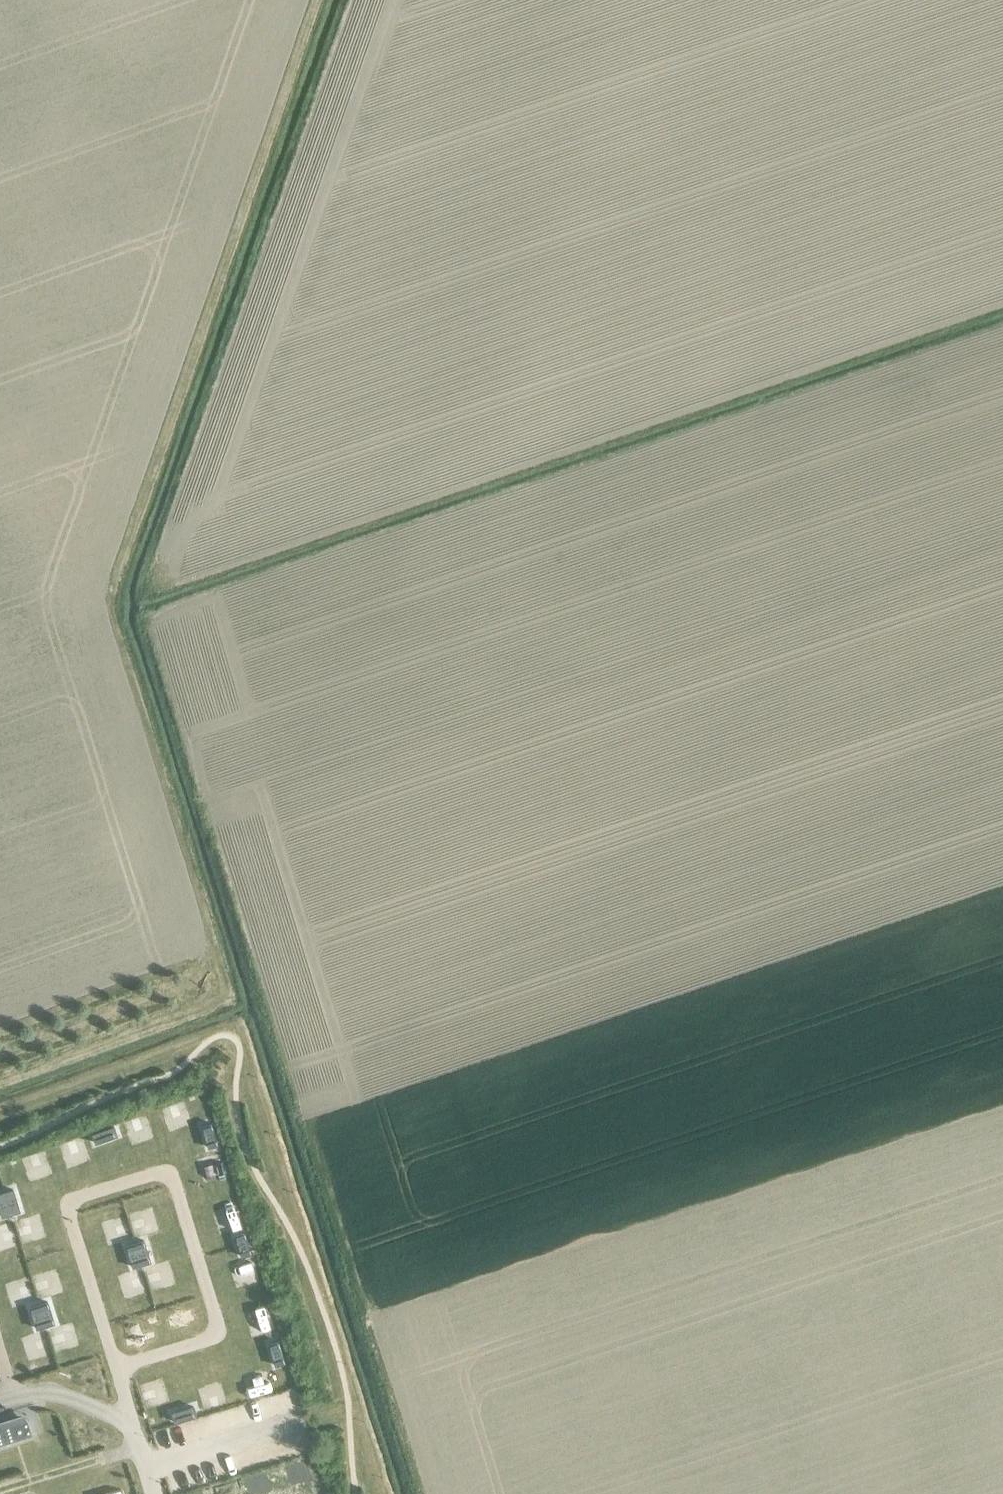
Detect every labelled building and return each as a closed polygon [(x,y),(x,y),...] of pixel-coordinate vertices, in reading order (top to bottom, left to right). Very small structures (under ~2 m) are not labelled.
[(0,1427),(0,1443),(32,1433),(27,1419),(0,1427)]
